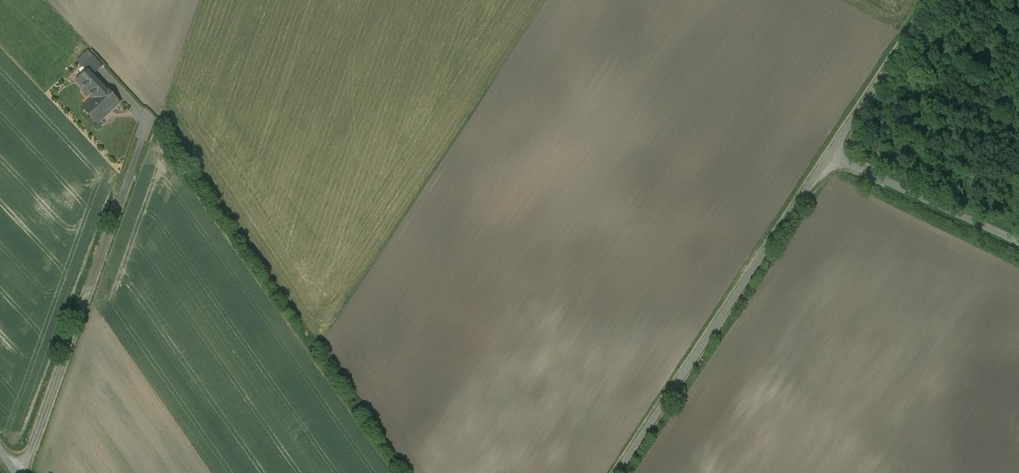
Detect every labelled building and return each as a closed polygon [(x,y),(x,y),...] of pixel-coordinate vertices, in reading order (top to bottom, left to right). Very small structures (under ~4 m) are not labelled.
[(104,60),(90,45),(81,54),(90,64),(79,73),(96,91),(85,101),(101,117),(125,95),(98,66),(104,60)]
